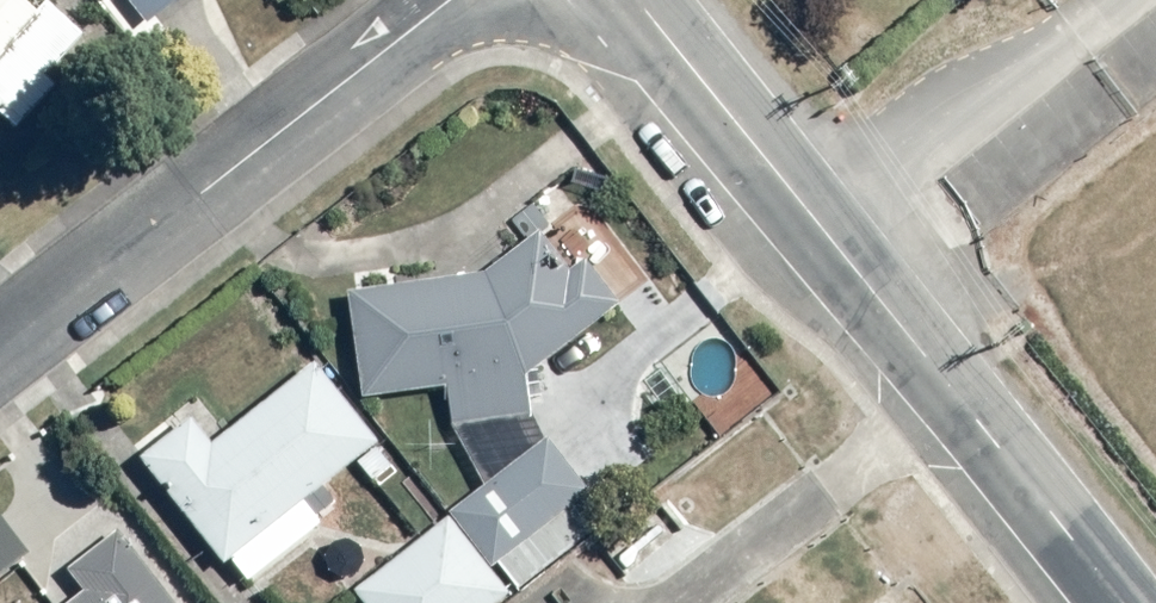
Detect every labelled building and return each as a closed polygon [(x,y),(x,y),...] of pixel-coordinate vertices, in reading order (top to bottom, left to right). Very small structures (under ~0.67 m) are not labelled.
[(19,129),(63,84),(52,75),(91,35),(52,0),(49,0),(38,12),(25,0),(0,0),(0,113),(19,129)] [(149,24),(179,0),(130,0),(149,24)] [(536,232),(487,269),(349,289),(363,394),(447,382),(453,422),(533,411),(528,371),(619,301),(584,256),(565,270),(536,232)] [(226,560),(379,439),(316,361),(216,440),(197,415),(143,458),(226,560)] [(547,436),(452,509),(494,563),(589,490),(547,436)] [(449,516),(358,590),(369,602),(493,602),(509,590),(449,516)] [(117,529),(68,568),(84,588),(64,602),(176,602),(117,529)]
